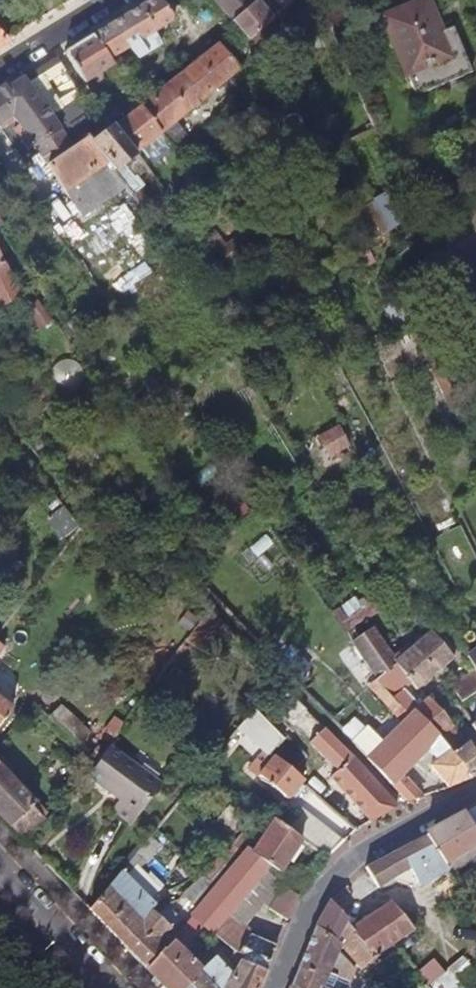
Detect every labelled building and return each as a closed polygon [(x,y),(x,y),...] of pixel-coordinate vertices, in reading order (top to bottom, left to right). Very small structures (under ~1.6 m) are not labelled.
[(92,36),(114,67),(115,68),(134,55),(138,60),(163,45),(157,34),(176,21),(161,0),(150,0),(133,12),(92,36)] [(256,0),(214,0),(234,22),(258,1),(256,0)] [(417,94),(471,72),(452,27),(442,32),(428,0),(386,17),(417,94)] [(258,1),(234,22),(250,41),(273,20),(271,16),(258,1)] [(281,12),(273,20),(280,32),(289,27),(281,12)] [(85,85),(114,67),(92,36),(79,45),(66,52),(85,85)] [(142,105),(144,107),(163,134),(172,145),(176,150),(177,153),(192,140),(178,123),(242,70),(231,57),(220,43),(142,105)] [(62,65),(57,58),(25,78),(30,85),(62,65)] [(0,94),(0,127),(6,136),(25,164),(39,154),(83,216),(125,188),(114,174),(112,170),(94,144),(104,136),(62,65),(30,85),(25,78),(0,94)] [(144,107),(114,129),(136,156),(143,150),(156,168),(176,150),(172,145),(163,134),(144,107)] [(135,156),(136,156),(114,129),(104,136),(94,144),(112,170),(114,174),(125,188),(132,197),(143,188),(125,164),(135,156)] [(386,195),(373,201),(390,231),(403,221),(386,195)] [(429,233),(446,255),(473,234),(475,232),(475,196),(429,233)] [(376,241),(390,231),(373,201),(359,210),(376,241)] [(228,270),(254,249),(241,233),(228,245),(217,232),(205,241),(228,270)] [(227,271),(210,250),(202,256),(216,278),(227,271)] [(0,253),(0,290),(14,284),(11,277),(0,253)] [(475,337),(475,299),(443,259),(421,276),(473,339),(475,337)] [(0,290),(0,305),(2,308),(21,299),(14,284),(0,290)] [(404,299),(384,307),(393,326),(405,320),(406,322),(414,318),(404,299)] [(54,321),(39,301),(27,309),(42,330),(54,321)] [(435,359),(427,363),(450,413),(461,409),(435,359)] [(338,429),(319,439),(322,446),(328,456),(347,446),(338,429)] [(310,452),(322,446),(319,439),(306,445),(310,452)] [(374,525),(387,519),(381,507),(368,513),(374,525)] [(353,599),(342,607),(349,618),(360,610),(353,599)] [(349,618),(342,607),(330,615),(344,634),(355,627),(382,609),(376,600),(360,610),(349,618)] [(223,624),(209,610),(185,643),(201,654),(223,624)] [(344,634),(376,679),(395,666),(412,685),(417,691),(431,678),(404,646),(393,656),(373,629),(362,637),(355,627),(344,634)] [(431,678),(452,660),(429,633),(412,647),(409,643),(404,646),(431,678)] [(376,679),(374,681),(408,716),(413,712),(439,740),(453,729),(427,698),(419,706),(404,692),(412,685),(395,666),(376,679)] [(475,693),(475,671),(475,670),(450,685),(460,702),(475,693)] [(408,716),(374,681),(368,686),(369,691),(400,724),(408,716)] [(306,710),(288,691),(275,704),(292,723),(306,710)] [(0,705),(0,729),(12,714),(0,705)] [(49,718),(79,746),(90,733),(60,706),(49,718)] [(406,802),(423,797),(403,777),(429,753),(436,761),(430,767),(448,789),(459,785),(472,779),(453,755),(452,754),(439,740),(413,712),(408,716),(400,724),(381,742),(366,728),(349,743),(406,802)] [(338,742),(325,729),(309,745),(336,772),(329,779),(369,822),(397,806),(338,742)] [(453,755),(468,743),(455,731),(453,729),(439,740),(452,754),(453,755)] [(304,781),(292,772),(271,754),(284,741),(279,737),(264,752),(253,766),(262,773),(259,777),(288,801),(301,785),(304,781)] [(284,741),(271,754),(292,772),(307,758),(287,737),(284,741)] [(468,743),(453,755),(472,779),(475,777),(475,758),(468,743)] [(108,748),(97,763),(86,779),(115,800),(109,810),(130,824),(158,785),(108,748)] [(21,844),(47,815),(0,766),(0,824),(21,844)] [(229,806),(212,825),(228,840),(246,821),(229,806)] [(465,816),(475,835),(475,810),(465,816)] [(298,815),(287,831),(301,842),(326,860),(327,859),(342,844),(299,813),(298,815)] [(465,816),(455,821),(428,835),(425,837),(447,870),(450,874),(475,859),(475,835),(465,816)] [(280,873),(301,842),(287,831),(275,823),(264,838),(265,839),(253,853),(249,850),(197,912),(194,915),(216,934),(216,936),(268,874),(274,868),(280,873)] [(185,898),(194,906),(246,847),(250,841),(242,833),(185,898)] [(257,833),(250,841),(246,847),(249,850),(253,853),(265,839),(264,838),(262,837),(257,833)] [(447,870),(425,837),(367,871),(377,888),(384,884),(387,891),(412,877),(419,888),(447,870)] [(160,847),(150,838),(87,912),(111,940),(138,967),(166,938),(180,922),(166,909),(157,917),(151,912),(155,907),(149,901),(160,890),(136,868),(143,860),(146,863),(160,847)] [(284,888),(268,874),(216,936),(220,939),(238,954),(251,936),(253,932),(246,927),(270,897),(276,901),(283,890),(284,888)] [(456,883),(463,894),(468,891),(461,880),(456,883)] [(269,910),(287,921),(297,897),(283,890),(276,901),(269,910)] [(316,927),(315,929),(337,943),(344,929),(373,959),(393,946),(413,932),(389,903),(350,929),(329,905),(316,927)] [(171,943),(185,926),(180,922),(166,938),(171,943)] [(373,959),(344,929),(337,943),(315,929),(291,987),(292,987),(347,987),(355,971),(337,953),(340,949),(365,976),(378,964),(373,959)] [(251,936),(238,954),(242,957),(232,975),(225,987),(264,987),(268,976),(279,947),(251,936)] [(171,943),(166,938),(138,967),(143,973),(171,943)] [(143,973),(157,987),(179,987),(172,980),(189,961),(171,943),(143,973)] [(187,987),(225,987),(232,975),(215,958),(201,972),(187,987)] [(475,983),(475,975),(462,958),(447,971),(449,974),(432,987),(472,987),(475,983)] [(193,964),(189,961),(172,980),(179,987),(187,987),(201,972),(193,964)]
